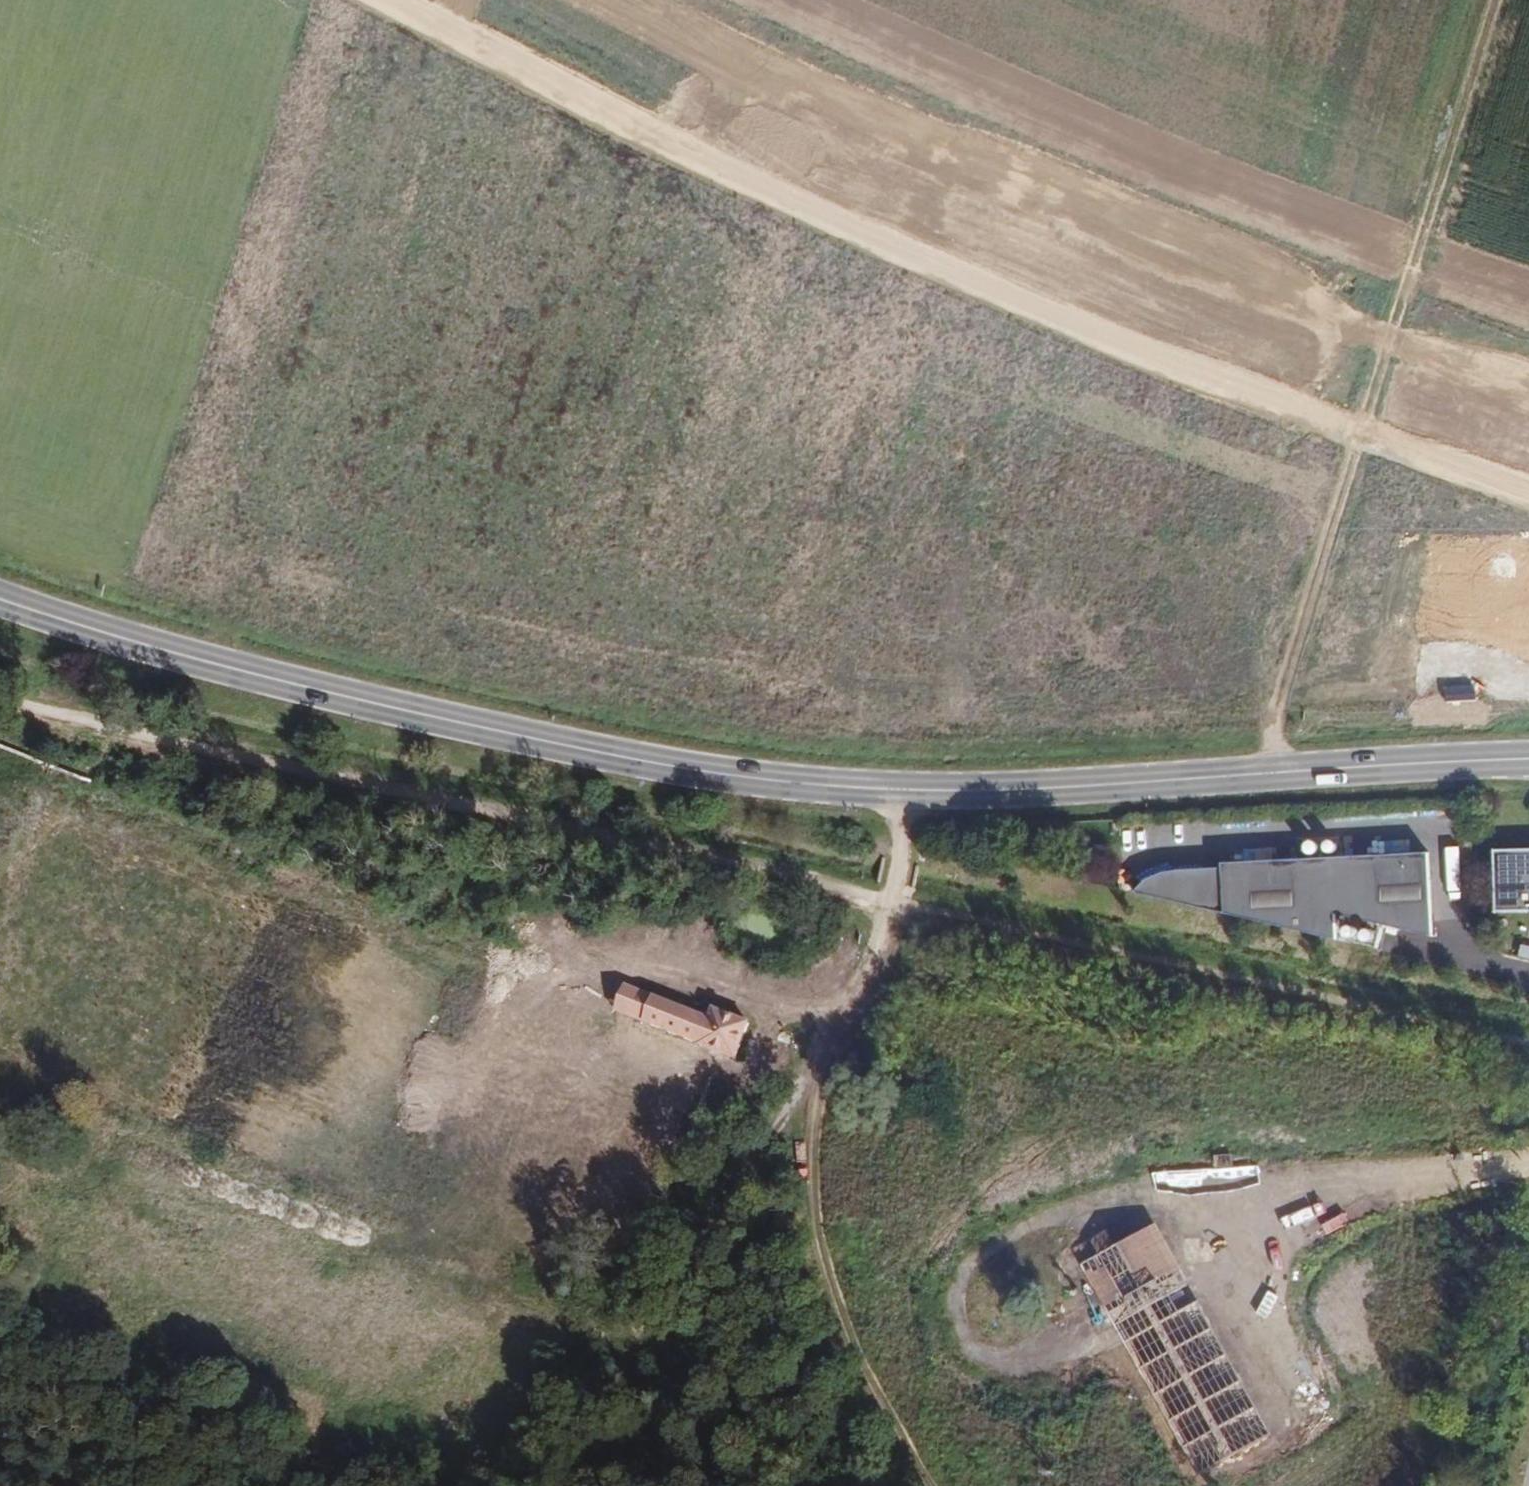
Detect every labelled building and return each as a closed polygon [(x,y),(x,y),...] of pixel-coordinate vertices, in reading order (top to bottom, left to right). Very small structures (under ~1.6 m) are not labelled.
[(1148,873),(1145,877),(1345,918),(1344,893),(1442,912),(1436,828),(1228,845),(1229,850),(1187,854),(1175,856),(1164,860),(1158,863),(1154,867),(1148,873)] [(1503,832),(1506,890),(1528,888),(1528,830),(1503,832)] [(1520,958),(1528,959),(1528,947),(1522,946),(1520,958)] [(697,1048),(740,1067),(755,1028),(717,1012),(711,1025),(695,1019),(689,1034),(701,1041),(697,1048)] [(1145,1233),(1143,1356),(1192,1457),(1193,1437),(1209,1471),(1273,1441),(1205,1301),(1184,1311),(1177,1297),(1192,1289),(1161,1225),(1145,1233)]
